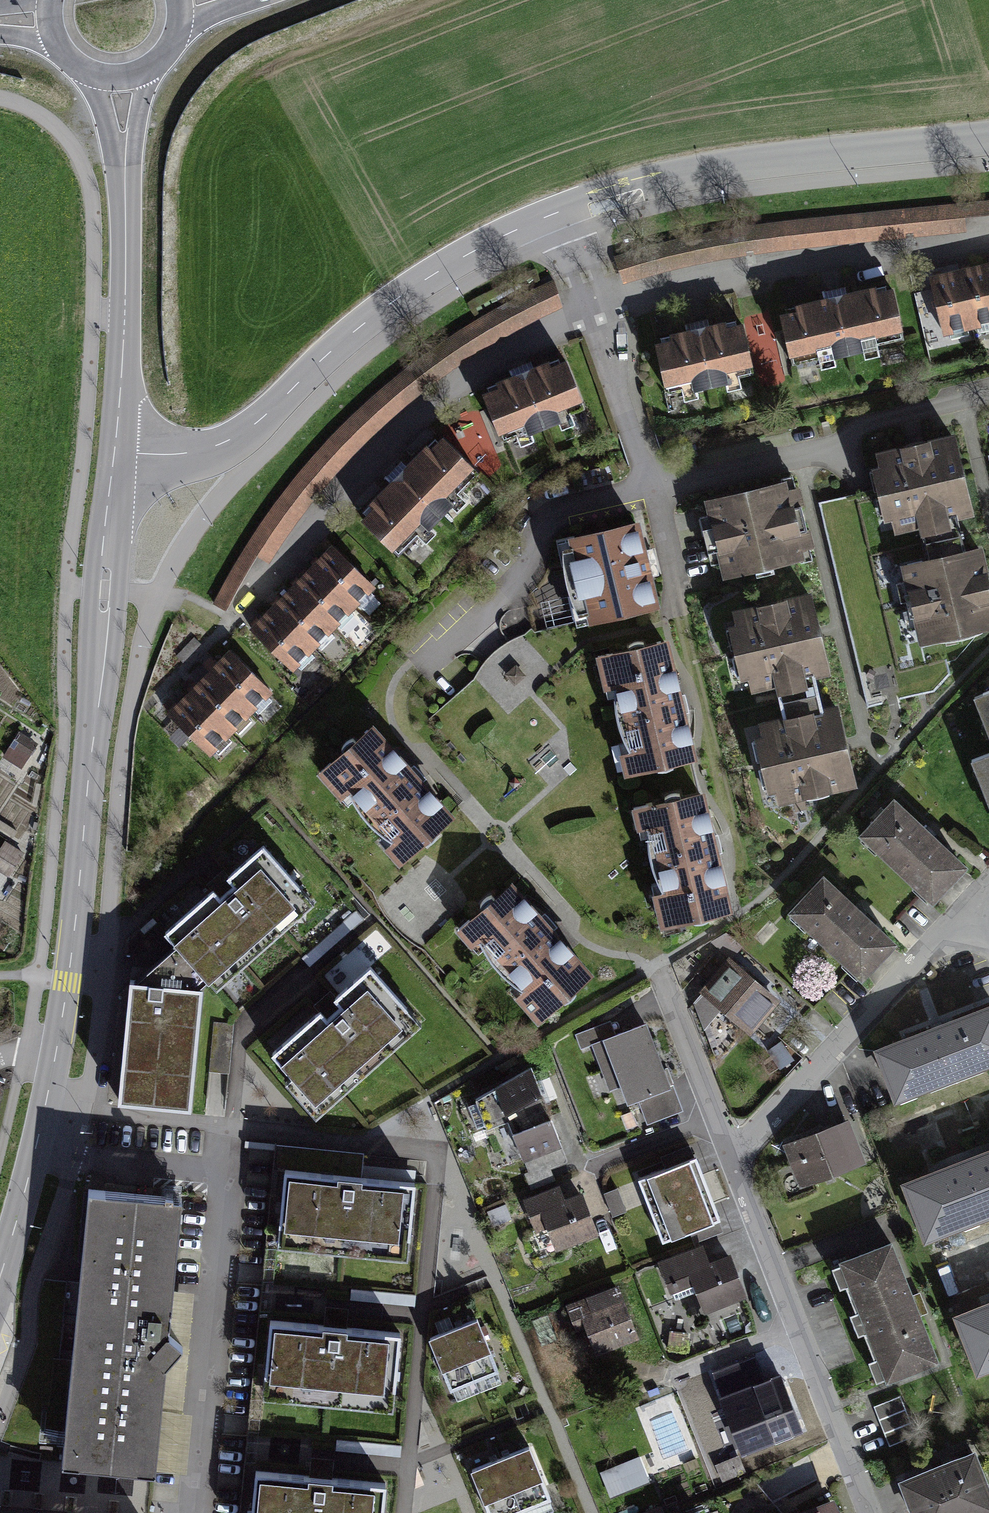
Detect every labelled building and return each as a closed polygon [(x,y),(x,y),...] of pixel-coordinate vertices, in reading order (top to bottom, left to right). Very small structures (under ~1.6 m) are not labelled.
[(988,215),(988,201),(965,202),(966,215),(988,215)] [(613,257),(620,279),(682,260),(750,248),(829,240),(908,231),(965,226),(963,204),(907,209),(828,216),(745,227),(677,239),(613,257)] [(987,266),(959,272),(971,326),(988,322),(988,275),(987,266)] [(971,326),(959,272),(930,279),(943,333),(971,326)] [(904,338),(893,289),(876,293),(875,287),(794,306),(796,311),(780,315),(792,365),(831,355),(832,359),(866,351),(865,348),(904,338)] [(754,373),(742,325),(727,328),(725,321),(670,334),(672,341),(655,345),(666,394),(694,387),(695,391),(728,383),(727,380),(754,373)] [(484,395),(502,441),(528,431),(529,434),(561,421),(560,418),(585,408),(566,362),(550,368),(548,362),(497,382),(499,388),(484,395)] [(971,512),(953,437),(877,454),(895,529),(918,524),(923,543),(961,534),(957,515),(971,512)] [(451,502),(479,473),(443,438),(431,450),(426,446),(370,503),(374,508),(362,520),(398,555),(426,527),(429,529),(453,504),(451,502)] [(785,493),(782,483),(709,500),(726,574),(800,557),(798,548),(811,545),(797,490),(785,493)] [(636,523),(572,538),(574,545),(568,546),(584,614),(590,613),(591,619),(655,604),(649,578),(651,577),(644,550),(642,550),(636,523)] [(980,548),(966,552),(961,534),(923,543),(927,561),(904,566),(922,641),(988,625),(988,586),(980,548)] [(353,606),(373,585),(333,547),(313,568),(353,606)] [(332,627),(353,606),(313,568),(293,588),(332,627)] [(312,648),(332,627),(293,588),(272,609),(312,648)] [(828,670),(810,595),(734,613),(752,687),(775,682),(780,700),(817,691),(813,673),(828,670)] [(291,668),(312,648),(272,609),(252,630),(291,668)] [(665,643),(610,656),(617,685),(609,687),(625,753),(633,751),(637,769),(692,756),(688,741),(690,741),(673,669),(671,670),(665,643)] [(250,711),(270,690),(231,651),(210,672),(250,711)] [(229,732),(250,711),(210,672),(189,693),(229,732)] [(855,781),(837,706),(822,710),(817,691),(780,700),(785,720),(761,725),(779,799),(855,781)] [(209,753),(229,732),(189,693),(169,714),(209,753)] [(407,853),(449,816),(439,804),(440,803),(391,748),(390,749),(372,729),(329,766),(349,789),(343,794),(388,845),(394,839),(407,853)] [(26,766),(36,739),(17,731),(6,759),(26,766)] [(988,779),(988,753),(972,759),(980,780),(988,777),(988,779)] [(701,794),(646,807),(650,825),(642,827),(658,893),(665,891),(672,920),(727,907),(721,881),(723,880),(706,809),(704,810),(701,794)] [(894,801),(863,834),(932,898),(963,866),(894,801)] [(306,893),(263,845),(165,932),(209,981),(251,943),(255,948),(280,925),(276,920),(306,893)] [(824,878),(793,911),(861,975),(892,943),(824,878)] [(510,886),(468,923),(480,936),(475,941),(520,992),(525,987),(545,1010),(587,973),(569,952),(570,951),(521,896),(520,897),(510,886)] [(135,980),(130,980),(118,1099),(190,1107),(202,987),(209,981),(176,944),(135,980)] [(729,961),(704,990),(750,1029),(775,1000),(729,961)] [(370,966),(272,1053),(315,1101),(357,1064),(361,1069),(388,1045),(384,1041),(413,1015),(370,966)] [(879,1049),(897,1096),(988,1061),(988,1007),(879,1049)] [(645,1023),(592,1043),(604,1073),(615,1069),(628,1102),(669,1087),(645,1023)] [(486,1128),(508,1119),(523,1159),(561,1145),(531,1067),(475,1099),(486,1128)] [(846,1122),(789,1144),(796,1162),(802,1160),(809,1179),(860,1159),(846,1122)] [(332,1152),(275,1146),(273,1168),(284,1169),(278,1234),(408,1247),(414,1182),(361,1177),(362,1163),(331,1160),(332,1152)] [(696,1155),(638,1178),(663,1242),(721,1219),(696,1155)] [(907,1183),(927,1235),(988,1211),(988,1156),(932,1178),(931,1174),(907,1183)] [(558,1188),(526,1200),(537,1228),(549,1223),(558,1246),(595,1231),(581,1195),(563,1201),(558,1188)] [(61,1461),(155,1470),(165,1364),(182,1344),(168,1332),(181,1198),(88,1189),(61,1461)] [(844,1261),(889,1376),(936,1358),(891,1243),(844,1261)] [(700,1248),(662,1263),(676,1298),(699,1289),(706,1308),(743,1293),(729,1257),(707,1266),(700,1248)] [(635,1336),(617,1287),(565,1306),(577,1337),(592,1332),(598,1349),(635,1336)] [(959,1315),(979,1367),(988,1363),(988,1307),(983,1309),(982,1306),(959,1315)] [(325,1325),(270,1319),(263,1385),(394,1397),(400,1332),(346,1327),(347,1316),(326,1314),(325,1325)] [(498,1369),(477,1318),(453,1327),(474,1379),(498,1369)] [(474,1379),(453,1327),(429,1337),(450,1389),(474,1379)] [(755,1356),(713,1372),(721,1393),(735,1387),(740,1398),(717,1407),(725,1428),(786,1405),(773,1371),(763,1375),(755,1356)] [(916,1435),(900,1395),(874,1405),(889,1445),(916,1435)] [(550,1497),(529,1446),(500,1457),(521,1509),(550,1497)] [(903,1480),(916,1512),(978,1512),(988,1509),(988,1492),(974,1452),(903,1480)] [(717,1462),(723,1478),(745,1469),(739,1453),(717,1462)] [(500,1457),(471,1469),(489,1512),(511,1512),(521,1509),(500,1457)] [(602,1472),(610,1494),(648,1479),(639,1457),(602,1472)] [(255,1470),(251,1512),(383,1512),(386,1483),(331,1477),(332,1467),(311,1465),(310,1475),(255,1470)] [(804,1512),(836,1512),(832,1503),(804,1512)]
